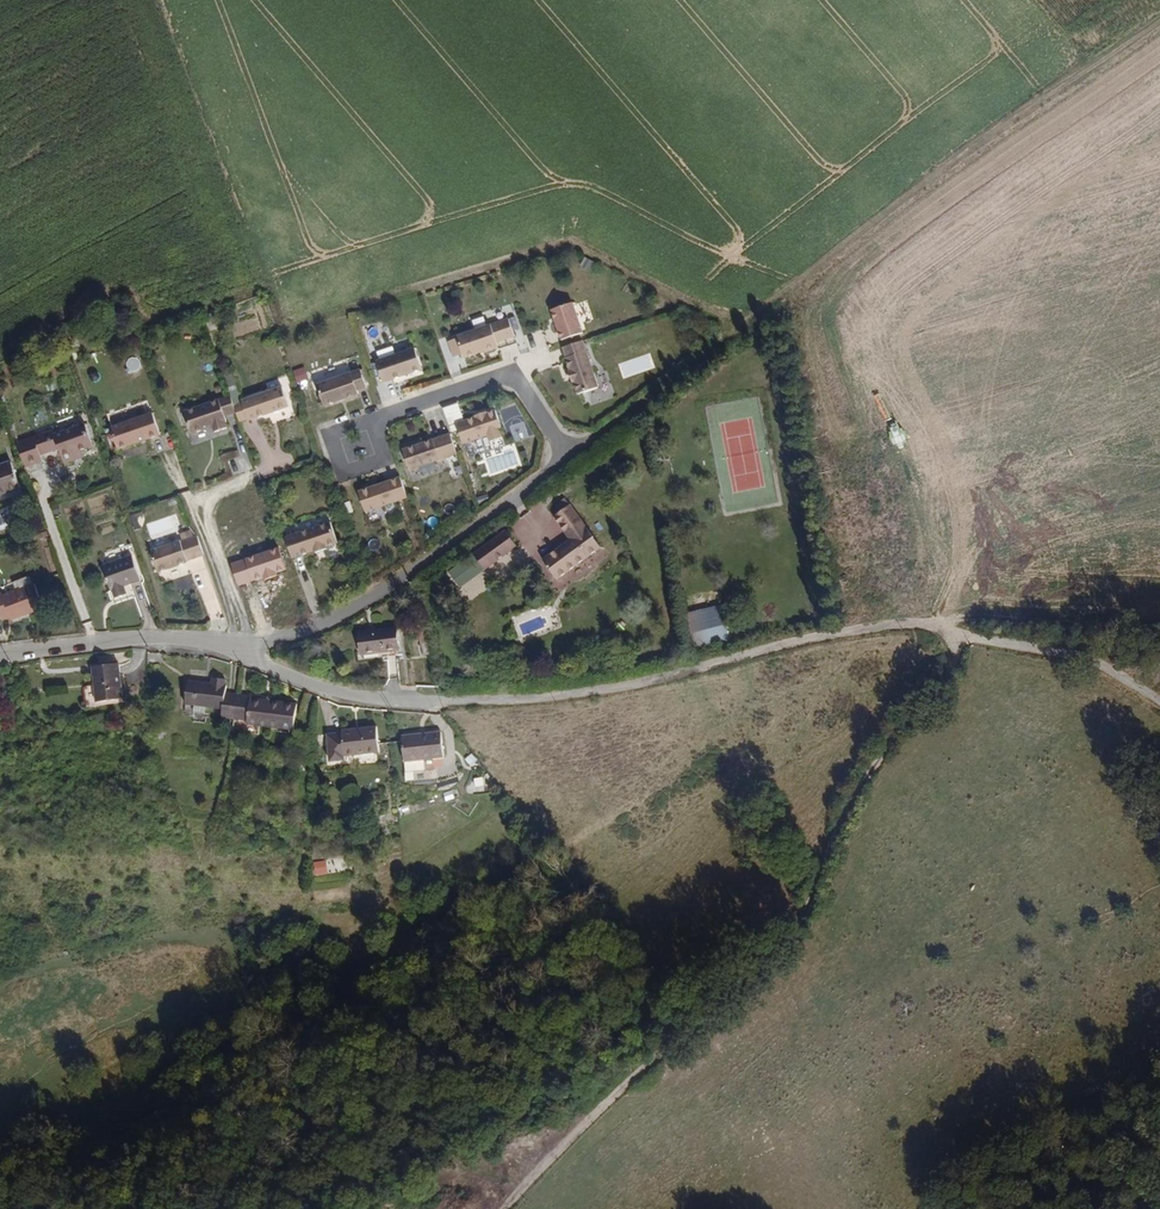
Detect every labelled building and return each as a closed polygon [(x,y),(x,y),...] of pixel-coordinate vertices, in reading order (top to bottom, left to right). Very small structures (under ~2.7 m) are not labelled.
[(582,332),(571,302),(550,310),(560,339),(582,332)] [(497,346),(496,342),(514,336),(508,319),(455,336),(463,357),(484,350),(484,351),(496,348),(497,346)] [(598,386),(586,353),(581,340),(562,347),(566,356),(564,357),(569,369),(567,370),(571,381),(573,381),(578,393),(598,386)] [(418,369),(411,348),(372,361),(379,382),(418,369)] [(294,371),(298,383),(308,379),(304,367),(294,371)] [(353,390),(358,389),(363,387),(357,369),(313,384),(320,405),(341,398),(341,400),(353,396),(353,394),(355,394),(353,390)] [(287,405),(281,386),(240,399),(240,401),(246,417),(246,419),(287,405)] [(225,420),(223,414),(234,410),(232,404),(228,394),(181,409),(189,431),(210,424),(212,430),(225,426),(223,420),(225,420)] [(246,417),(240,401),(232,404),(234,410),(237,420),(246,417)] [(499,430),(493,411),(484,414),(483,412),(473,416),(473,418),(464,420),(453,425),(460,444),(485,436),(487,442),(500,438),(497,431),(499,430)] [(158,434),(151,412),(110,424),(116,447),(158,434)] [(93,444),(85,422),(54,433),(53,429),(41,433),(47,451),(59,447),(64,462),(74,458),(72,451),(81,448),(93,444)] [(47,451),(41,433),(33,436),(40,454),(47,451)] [(407,471),(455,453),(449,434),(430,440),(417,444),(415,444),(401,448),(400,450),(407,471)] [(40,454),(33,436),(16,442),(22,459),(25,466),(42,460),(40,454)] [(83,455),(81,448),(72,451),(74,458),(83,455)] [(11,463),(0,467),(0,497),(20,490),(11,463)] [(406,498),(398,477),(383,482),(374,485),(373,484),(359,489),(358,491),(365,512),(406,498)] [(557,581),(601,548),(569,505),(552,518),(569,540),(541,560),(557,581)] [(336,542),(330,522),(284,535),(290,556),(302,553),(302,555),(314,551),(313,548),(336,542)] [(516,545),(505,529),(472,553),(483,569),(516,545)] [(203,552),(197,533),(179,539),(178,537),(149,548),(156,569),(168,566),(168,563),(174,561),(175,563),(186,559),(187,557),(203,552)] [(286,569),(278,547),(230,564),(237,586),(264,577),(264,579),(276,575),(275,573),(286,569)] [(138,580),(131,556),(101,566),(109,590),(112,589),(115,597),(127,593),(124,584),(138,580)] [(33,587),(3,597),(2,593),(0,594),(0,617),(1,620),(9,617),(11,620),(41,609),(33,587)] [(695,650),(730,641),(725,623),(690,632),(695,650)] [(396,652),(394,628),(358,631),(360,655),(396,652)] [(121,700),(119,663),(89,665),(92,702),(121,700)] [(233,721),(236,695),(225,694),(226,688),(223,687),(223,681),(210,679),(209,686),(186,684),(183,707),(220,711),(219,719),(233,721)] [(293,732),(296,703),(269,700),(269,703),(251,701),(252,697),(236,695),(233,721),(247,722),(247,727),(293,732)] [(380,754),(377,729),(342,733),(342,736),(328,737),(330,764),(345,763),(345,759),(380,754)] [(444,760),(441,735),(402,740),(405,765),(444,760)]
